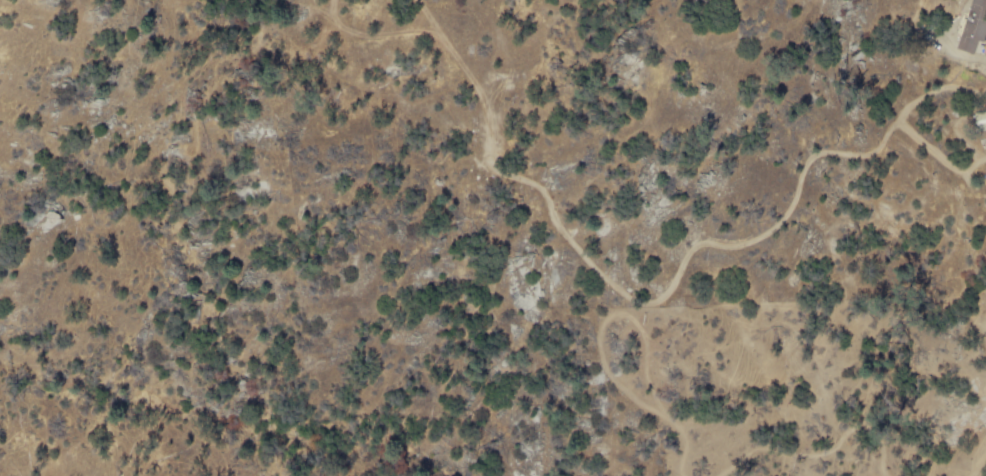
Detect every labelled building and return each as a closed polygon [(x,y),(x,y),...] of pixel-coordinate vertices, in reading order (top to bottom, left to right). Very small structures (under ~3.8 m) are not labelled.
[(979,54),(983,41),(985,42),(985,0),(977,0),(962,49),(979,54)]
